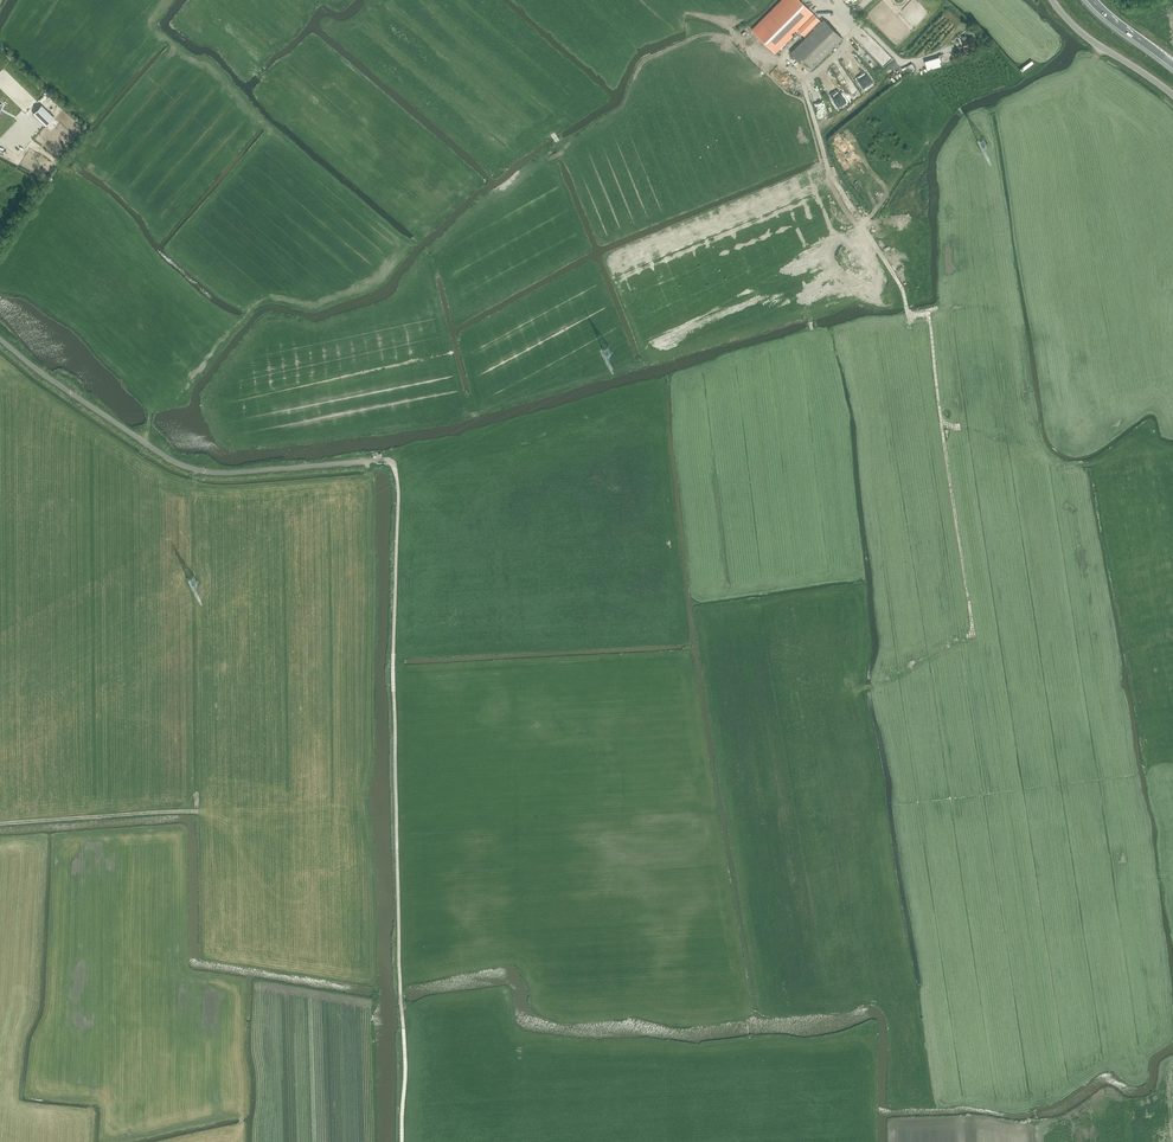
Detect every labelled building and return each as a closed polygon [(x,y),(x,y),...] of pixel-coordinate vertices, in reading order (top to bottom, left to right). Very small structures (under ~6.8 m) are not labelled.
[(800,0),(783,0),(753,31),(774,52),(798,29),(806,38),(791,53),(810,72),(843,38),(824,19),(821,22),(800,0)] [(975,46),(972,37),(966,39),(965,36),(961,37),(962,40),(965,49),(966,53),(970,52),(969,48),(975,46)] [(843,56),(853,70),(863,64),(854,49),(843,56)] [(939,55),(940,57),(924,62),(927,70),(941,66),(939,62),(941,62),(955,58),(954,56),(958,55),(957,51),(953,52),(939,55)] [(906,67),(902,69),(904,73),(908,71),(909,72),(915,69),(912,64),(906,67)] [(834,68),(843,82),(848,79),(839,65),(834,68)] [(848,90),(856,84),(852,79),(844,85),(848,90)] [(20,85),(9,102),(14,106),(25,89),(20,85)] [(838,91),(840,94),(835,97),(840,104),(847,100),(840,90),(838,91)] [(41,105),(33,114),(46,126),(54,117),(41,105)]
